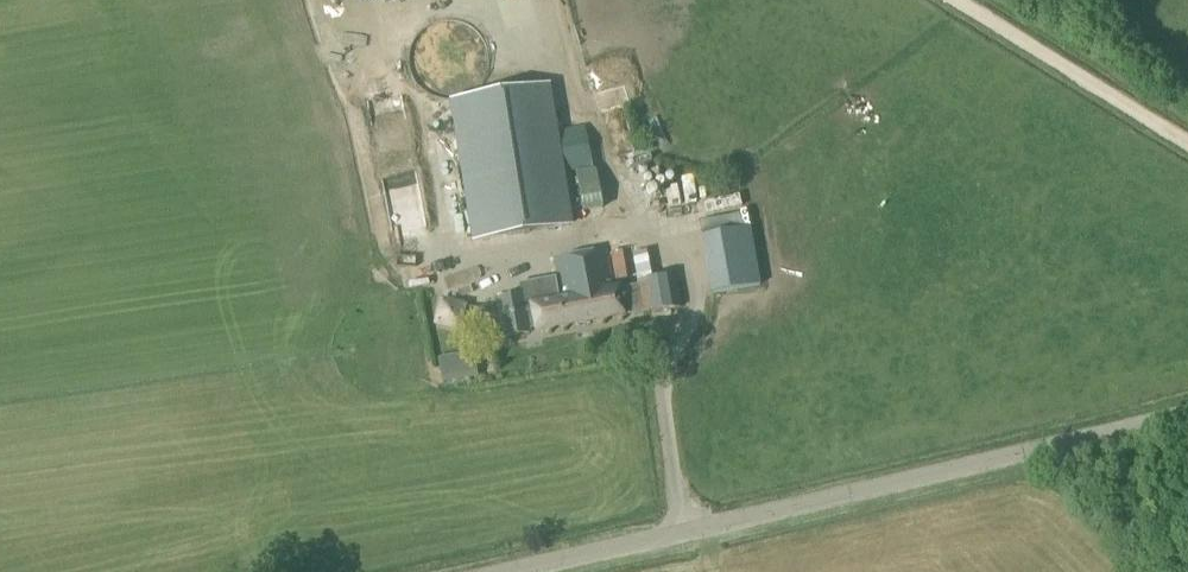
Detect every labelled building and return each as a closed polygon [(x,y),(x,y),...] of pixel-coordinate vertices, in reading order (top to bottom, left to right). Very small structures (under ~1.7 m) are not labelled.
[(483,49),(483,48),(482,41),(480,35),(476,28),(471,22),(465,18),(459,15),(453,14),(446,13),(437,15),(431,17),(426,21),(421,26),(418,30),(415,36),(413,43),(413,50),(414,56),(416,63),(420,69),(424,74),(428,77),(436,81),(443,83),(450,83),(461,81),(468,77),(473,73),(476,69),(480,63),(482,56),(483,49)] [(453,101),(476,240),(569,225),(546,86),(453,101)] [(576,173),(583,212),(601,209),(593,169),(576,173)] [(689,176),(673,179),(676,196),(692,193),(689,176)] [(702,237),(712,295),(761,287),(751,229),(702,237)] [(623,314),(618,288),(618,286),(611,288),(605,251),(555,260),(561,297),(522,304),(520,294),(494,299),(501,338),(527,333),(526,327),(533,326),(534,331),(623,315),(623,314)] [(637,281),(637,285),(640,311),(641,315),(681,308),(675,276),(637,281)] [(618,288),(623,314),(640,311),(637,285),(618,288)] [(437,359),(441,382),(474,376),(470,353),(437,359)]
